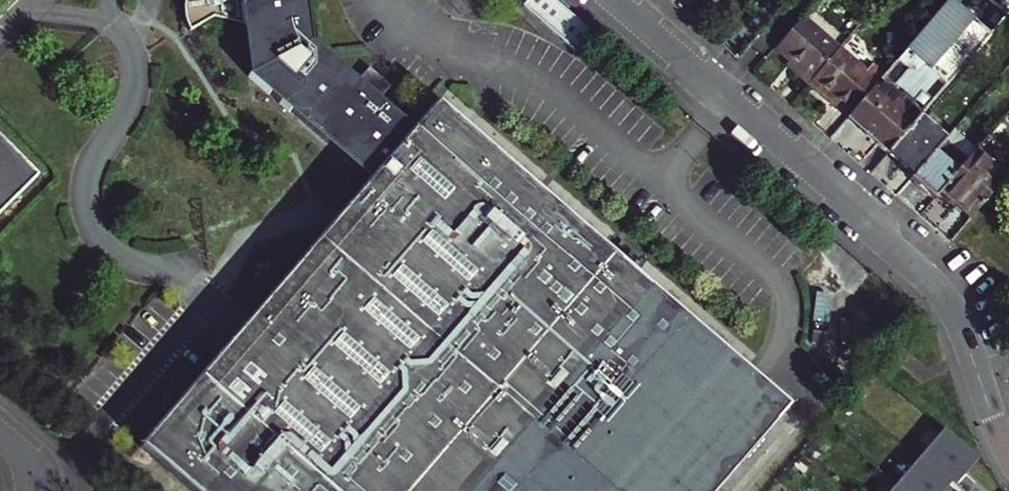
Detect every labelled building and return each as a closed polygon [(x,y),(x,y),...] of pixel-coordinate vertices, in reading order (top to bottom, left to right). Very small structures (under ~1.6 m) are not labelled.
[(303,0),(187,0),(187,13),(189,24),(213,10),(242,17),(257,21),(255,33),(257,57),(261,67),(264,74),(249,70),(359,164),(400,120),(308,40),(303,0)] [(560,0),(520,0),(573,46),(590,25),(560,0)] [(886,73),(852,112),(849,116),(889,151),(919,116),(990,33),(952,0),(949,0),(886,73)] [(796,71),(808,82),(840,45),(803,14),(776,46),(790,58),(800,66),(796,71)] [(249,70),(264,74),(261,67),(257,57),(255,33),(257,21),(242,17),(249,70)] [(870,71),(840,45),(808,82),(827,98),(830,94),(841,103),(852,112),(886,73),(877,64),(870,71)] [(786,62),(796,71),(800,66),(790,58),(786,62)] [(354,78),(375,96),(386,83),(365,65),(354,78)] [(830,94),(827,98),(838,107),(841,103),(830,94)] [(369,172),(304,248),(396,335),(422,311),(453,283),(472,265),(502,238),(546,197),(432,99),(408,127),(400,120),(359,164),(369,172)] [(945,139),(919,116),(889,151),(915,174),(945,139)] [(935,198),(942,190),(975,151),(978,148),(955,127),(945,139),(915,174),(912,178),(935,198)] [(8,200),(36,171),(0,136),(0,209),(8,200)] [(987,138),(978,148),(975,151),(1006,178),(1008,174),(1008,157),(987,138)] [(975,151),(942,190),(972,217),(1006,178),(975,151)] [(396,335),(361,367),(368,375),(275,477),(262,490),(716,490),(788,408),(546,197),(502,238),(472,265),(453,283),(422,311),(396,335)] [(275,477),(368,375),(361,367),(396,335),(304,248),(138,440),(183,480),(196,490),(262,490),(275,477)] [(854,355),(863,302),(820,295),(811,347),(854,355)] [(909,349),(901,341),(892,352),(900,359),(909,349)] [(952,480),(965,490),(968,490),(977,481),(966,471),(980,455),(945,425),(889,490),(942,490),(952,480)] [(173,490),(174,490),(196,490),(183,480),(173,490)]
